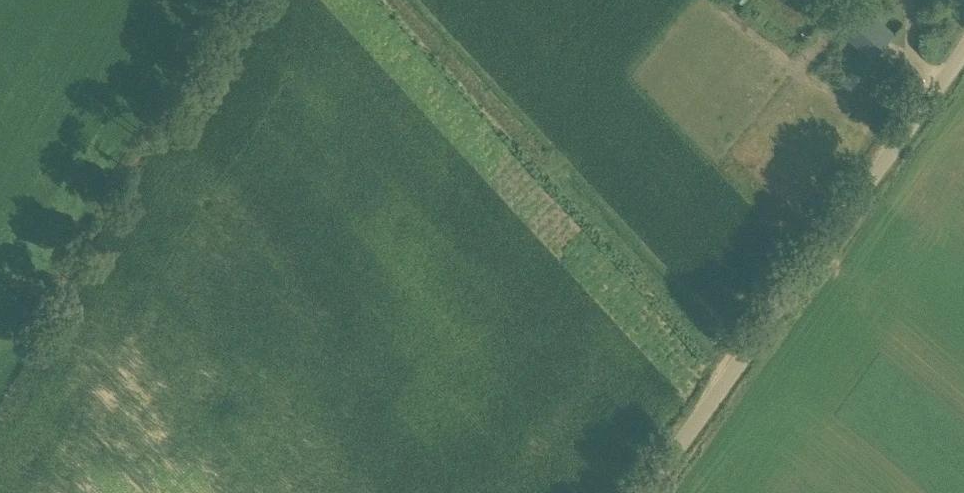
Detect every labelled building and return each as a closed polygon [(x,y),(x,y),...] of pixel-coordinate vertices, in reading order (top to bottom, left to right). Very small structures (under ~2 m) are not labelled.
[(858,0),(835,28),(871,60),(896,32),(858,0)]
